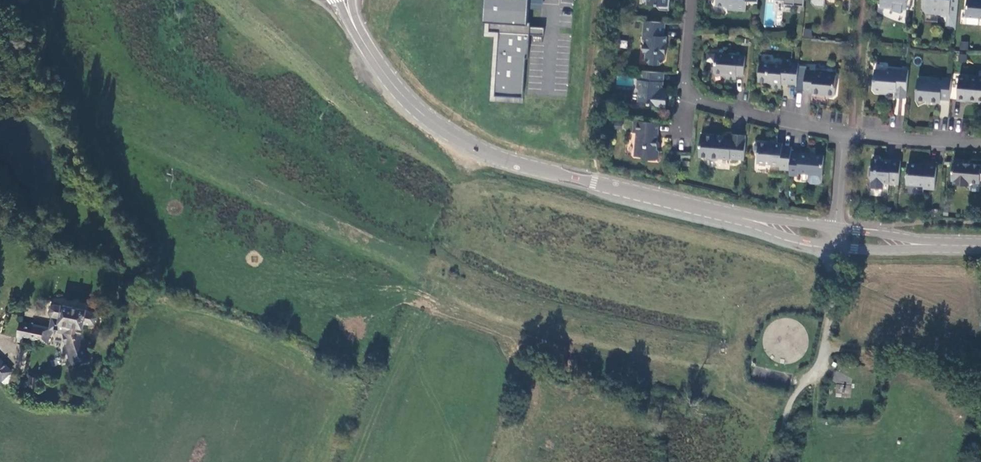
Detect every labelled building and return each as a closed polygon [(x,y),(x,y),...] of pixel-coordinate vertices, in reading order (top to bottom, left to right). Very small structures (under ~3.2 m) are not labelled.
[(483,23),(488,23),(488,32),(498,33),(494,91),(522,93),(524,59),(527,59),(529,35),(543,36),(543,29),(529,28),(529,23),(527,23),(528,9),(528,7),(532,7),(533,1),(528,0),(485,0),(483,23)] [(528,0),(533,1),(532,7),(528,7),(528,9),(540,10),(541,0),(528,0)] [(650,6),(658,6),(662,9),(671,11),(672,0),(651,0),(650,6)] [(759,0),(718,0),(718,5),(726,6),(729,10),(746,11),(747,4),(747,0),(759,1),(759,0)] [(882,8),(889,8),(894,11),(902,12),(903,9),(907,9),(908,0),(882,0),(882,8)] [(922,9),(926,14),(950,16),(951,0),(923,0),(922,9)] [(950,16),(949,26),(956,27),(958,0),(951,0),(950,16)] [(967,19),(980,20),(980,0),(968,0),(967,19)] [(667,22),(644,20),(643,39),(647,40),(648,42),(646,44),(645,52),(647,55),(647,58),(651,64),(661,65),(666,60),(667,54),(666,52),(666,45),(668,43),(668,42),(669,36),(666,35),(667,22)] [(746,55),(716,53),(715,73),(717,75),(723,76),(725,74),(725,71),(728,71),(727,76),(737,77),(737,74),(744,74),(746,55)] [(793,62),(784,62),(783,65),(760,63),(759,79),(773,81),(773,87),(782,87),(783,83),(791,84),(792,64),(793,62)] [(792,64),(791,84),(798,85),(800,65),(792,64)] [(896,98),(907,99),(909,73),(904,73),(905,69),(889,68),(885,71),(874,70),(873,90),(874,94),(881,94),(885,92),(896,93),(896,98)] [(658,106),(658,111),(666,111),(668,91),(663,90),(664,89),(665,73),(640,70),(638,88),(640,90),(639,101),(647,102),(649,105),(658,106)] [(807,70),(806,90),(814,91),(815,92),(828,93),(830,96),(835,97),(837,94),(838,88),(837,86),(838,75),(816,73),(817,71),(807,70)] [(942,99),(950,101),(952,78),(943,77),(943,80),(919,79),(917,100),(921,104),(929,101),(939,102),(942,99)] [(960,78),(958,100),(966,102),(967,100),(980,101),(980,79),(960,78)] [(522,93),(494,91),(494,101),(522,103),(522,93)] [(660,121),(635,119),(634,132),(637,132),(635,155),(646,156),(648,159),(655,159),(659,158),(659,152),(658,148),(660,121)] [(621,129),(622,121),(615,121),(614,128),(621,129)] [(746,160),(748,136),(725,134),(724,140),(719,140),(719,135),(702,135),(701,156),(710,157),(712,160),(719,161),(723,158),(746,160)] [(792,153),(793,146),(783,146),(783,143),(773,143),(772,144),(756,143),(754,144),(754,150),(755,152),(758,152),(758,163),(780,164),(780,169),(791,169),(792,153)] [(791,169),(790,174),(798,175),(799,171),(824,174),(825,155),(810,154),(810,151),(800,151),(800,154),(792,153),(791,169)] [(881,180),(900,182),(902,159),(891,158),(891,160),(884,159),(881,156),(873,155),(873,165),(871,167),(870,175),(872,177),(871,187),(881,188),(881,180)] [(980,165),(980,162),(964,161),(964,158),(954,158),(954,160),(953,160),(951,179),(952,179),(953,183),(969,184),(969,180),(979,181),(979,178),(980,178),(980,165)] [(935,187),(937,161),(927,160),(927,163),(909,162),(907,182),(924,182),(925,186),(935,187)] [(11,336),(37,343),(40,335),(42,332),(53,336),(61,365),(66,368),(82,363),(78,349),(83,343),(76,337),(79,324),(91,327),(94,317),(82,313),(83,310),(58,302),(57,306),(44,302),(42,311),(46,317),(42,327),(17,319),(11,336)] [(29,392),(34,377),(25,374),(20,390),(29,392)] [(2,396),(10,382),(5,378),(0,384),(0,394),(2,396)]
